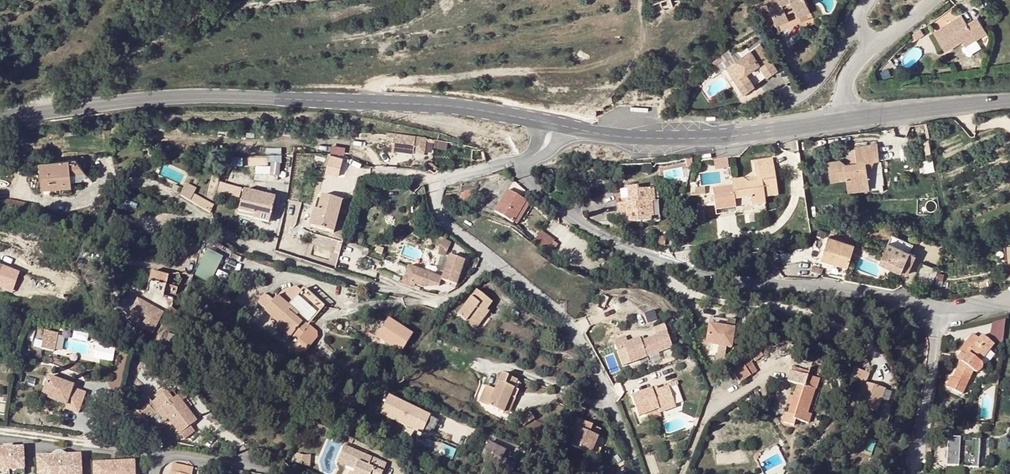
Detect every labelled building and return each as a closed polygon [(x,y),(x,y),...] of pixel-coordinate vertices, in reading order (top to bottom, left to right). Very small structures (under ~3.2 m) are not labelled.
[(205,0),(195,3),(198,12),(208,10),(205,0)] [(674,6),(672,0),(664,0),(651,4),(655,14),(674,8),(674,6)] [(767,1),(777,24),(790,19),(787,13),(808,4),(806,0),(768,0),(767,1)] [(790,19),(777,24),(780,31),(801,22),(799,17),(811,12),(808,4),(787,13),(790,19)] [(964,16),(937,33),(948,52),(965,41),(976,35),(980,39),(991,32),(980,17),(970,24),(964,16)] [(150,28),(145,32),(149,37),(153,34),(150,28)] [(976,35),(965,41),(969,46),(980,39),(976,35)] [(761,45),(728,68),(746,93),(756,86),(747,73),(760,64),(769,77),(779,70),(761,45)] [(380,140),(387,140),(387,134),(370,133),(370,140),(380,141),(380,140)] [(416,137),(395,134),(393,150),(413,153),(416,137)] [(426,138),(416,137),(414,150),(424,152),(426,138)] [(840,160),(829,162),(831,181),(847,179),(848,186),(861,184),(861,182),(869,181),(869,175),(867,162),(875,161),(880,160),(878,143),(856,147),(858,162),(845,164),(840,160)] [(267,148),(267,154),(245,154),(245,165),(272,165),(272,175),(281,175),(281,148),(267,148)] [(755,161),(756,177),(757,181),(750,182),(745,178),(732,180),(733,186),(712,189),(715,210),(736,207),(737,211),(737,212),(753,210),(752,205),(766,203),(765,196),(764,188),(777,187),(773,158),(755,161)] [(727,167),(726,158),(715,160),(716,169),(727,167)] [(77,160),(40,163),(42,189),(60,187),(71,186),(72,181),(88,177),(77,160)] [(869,175),(875,161),(867,162),(869,175)] [(595,166),(587,167),(588,174),(596,173),(595,166)] [(870,189),(869,181),(861,182),(861,184),(848,186),(849,191),(870,189)] [(186,182),(179,196),(211,211),(215,203),(194,193),(197,187),(186,182)] [(654,202),(653,188),(638,189),(638,187),(628,188),(628,203),(619,204),(619,213),(626,212),(626,222),(651,220),(650,217),(649,202),(654,202)] [(778,194),(777,187),(764,188),(765,196),(778,194)] [(659,188),(653,188),(654,202),(649,202),(650,217),(660,216),(659,188)] [(465,191),(467,199),(475,198),(473,189),(465,191)] [(515,220),(526,201),(527,200),(509,189),(496,211),(515,221),(515,220)] [(257,214),(273,218),(277,199),(246,191),(241,212),(255,215),(256,216),(257,214)] [(318,210),(314,209),(309,225),(334,232),(342,201),(322,195),(318,210)] [(0,196),(0,208),(33,215),(38,204),(0,196)] [(529,203),(526,201),(515,220),(519,222),(529,203)] [(271,223),(273,218),(257,214),(256,216),(255,215),(254,219),(271,223)] [(533,241),(546,251),(554,240),(542,230),(533,241)] [(894,230),(880,262),(902,271),(904,265),(910,268),(917,250),(912,248),(915,239),(894,230)] [(823,259),(848,267),(856,244),(829,236),(823,259)] [(451,244),(438,237),(435,244),(448,251),(451,244)] [(204,250),(195,275),(211,281),(220,256),(204,250)] [(464,261),(450,256),(442,280),(408,269),(403,282),(422,289),(439,288),(441,281),(456,286),(464,261)] [(170,275),(152,270),(148,291),(164,296),(170,275)] [(304,321),(310,325),(325,307),(305,289),(290,307),(298,313),(295,317),(302,323),(304,321)] [(473,327),(486,309),(492,302),(476,291),(458,316),(473,327)] [(297,340),(294,344),(289,350),(302,357),(317,339),(318,336),(318,332),(311,327),(310,325),(304,321),(302,323),(295,317),(298,313),(290,307),(278,296),(273,301),(264,294),(262,297),(264,300),(261,304),(267,308),(265,310),(279,322),(276,324),(291,338),(293,336),(297,340)] [(162,312),(138,299),(128,319),(152,332),(162,312)] [(490,312),(486,309),(473,327),(476,330),(490,312)] [(414,331),(390,316),(387,322),(379,335),(403,349),(414,331)] [(735,321),(710,317),(706,344),(731,348),(735,321)] [(375,333),(379,335),(387,322),(383,320),(375,333)] [(991,321),(991,339),(1004,340),(1004,321),(991,321)] [(519,330),(500,323),(497,331),(516,338),(519,330)] [(646,331),(649,339),(657,336),(654,328),(646,331)] [(625,336),(614,341),(617,350),(624,348),(630,363),(647,356),(648,357),(662,352),(664,359),(676,355),(674,347),(672,348),(666,333),(642,342),(640,337),(627,342),(625,336)] [(947,387),(963,394),(973,372),(976,373),(978,373),(981,372),(983,369),(982,364),(981,362),(994,345),(983,335),(980,339),(973,334),(960,350),(962,352),(966,355),(961,362),(954,378),(951,377),(947,387)] [(59,342),(47,339),(43,356),(55,359),(59,342)] [(752,357),(755,362),(763,356),(760,352),(752,357)] [(957,359),(961,362),(966,355),(962,352),(957,359)] [(751,363),(744,367),(750,377),(757,372),(751,363)] [(734,374),(740,383),(750,377),(744,367),(734,374)] [(859,380),(850,403),(857,406),(876,412),(884,390),(865,383),(869,373),(854,368),(851,377),(859,380)] [(797,385),(793,398),(795,399),(792,408),(790,407),(788,414),(786,414),(783,423),(794,426),(796,421),(809,425),(812,415),(808,413),(815,390),(806,387),(808,377),(790,372),(787,381),(797,385)] [(481,402),(505,413),(515,389),(511,387),(514,379),(504,375),(497,390),(488,386),(481,402)] [(818,380),(808,377),(806,387),(815,390),(818,380)] [(73,395),(49,385),(42,404),(65,414),(73,395)] [(631,397),(635,406),(669,394),(667,388),(656,391),(653,392),(651,389),(631,397)] [(145,401),(138,410),(150,421),(159,413),(161,411),(164,409),(171,418),(183,433),(193,426),(200,421),(190,409),(181,397),(180,396),(179,396),(173,389),(169,392),(168,391),(154,402),(151,397),(145,401)] [(520,391),(515,389),(505,413),(510,415),(520,391)] [(185,394),(181,397),(190,409),(194,406),(185,394)] [(669,394),(635,406),(639,416),(646,413),(658,409),(660,413),(675,407),(669,394)] [(389,397),(381,414),(423,434),(431,417),(389,397)] [(857,406),(850,403),(848,410),(855,413),(857,406)] [(164,409),(161,411),(168,421),(171,418),(164,409)] [(658,409),(646,413),(649,421),(661,416),(660,413),(658,409)] [(536,420),(530,411),(520,418),(525,427),(536,420)] [(193,426),(183,433),(187,439),(197,431),(193,426)] [(599,436),(579,428),(571,445),(592,453),(599,436)] [(965,462),(976,463),(978,441),(973,441),(957,439),(958,435),(949,434),(947,448),(956,449),(955,464),(965,465),(965,462)] [(990,456),(990,442),(979,442),(979,456),(990,456)] [(481,459),(511,473),(512,473),(516,467),(503,460),(506,452),(489,444),(481,459)] [(0,448),(0,470),(24,469),(23,447),(12,447),(12,445),(3,445),(3,448),(0,448)] [(345,446),(341,456),(357,463),(355,470),(353,473),(383,473),(387,464),(345,446)] [(36,456),(37,473),(81,473),(80,454),(67,455),(61,451),(56,451),(49,455),(36,456)] [(341,456),(338,462),(355,470),(357,463),(341,456)] [(133,460),(90,461),(91,473),(134,473),(133,460)] [(965,462),(965,465),(964,469),(975,470),(976,463),(965,462)]
